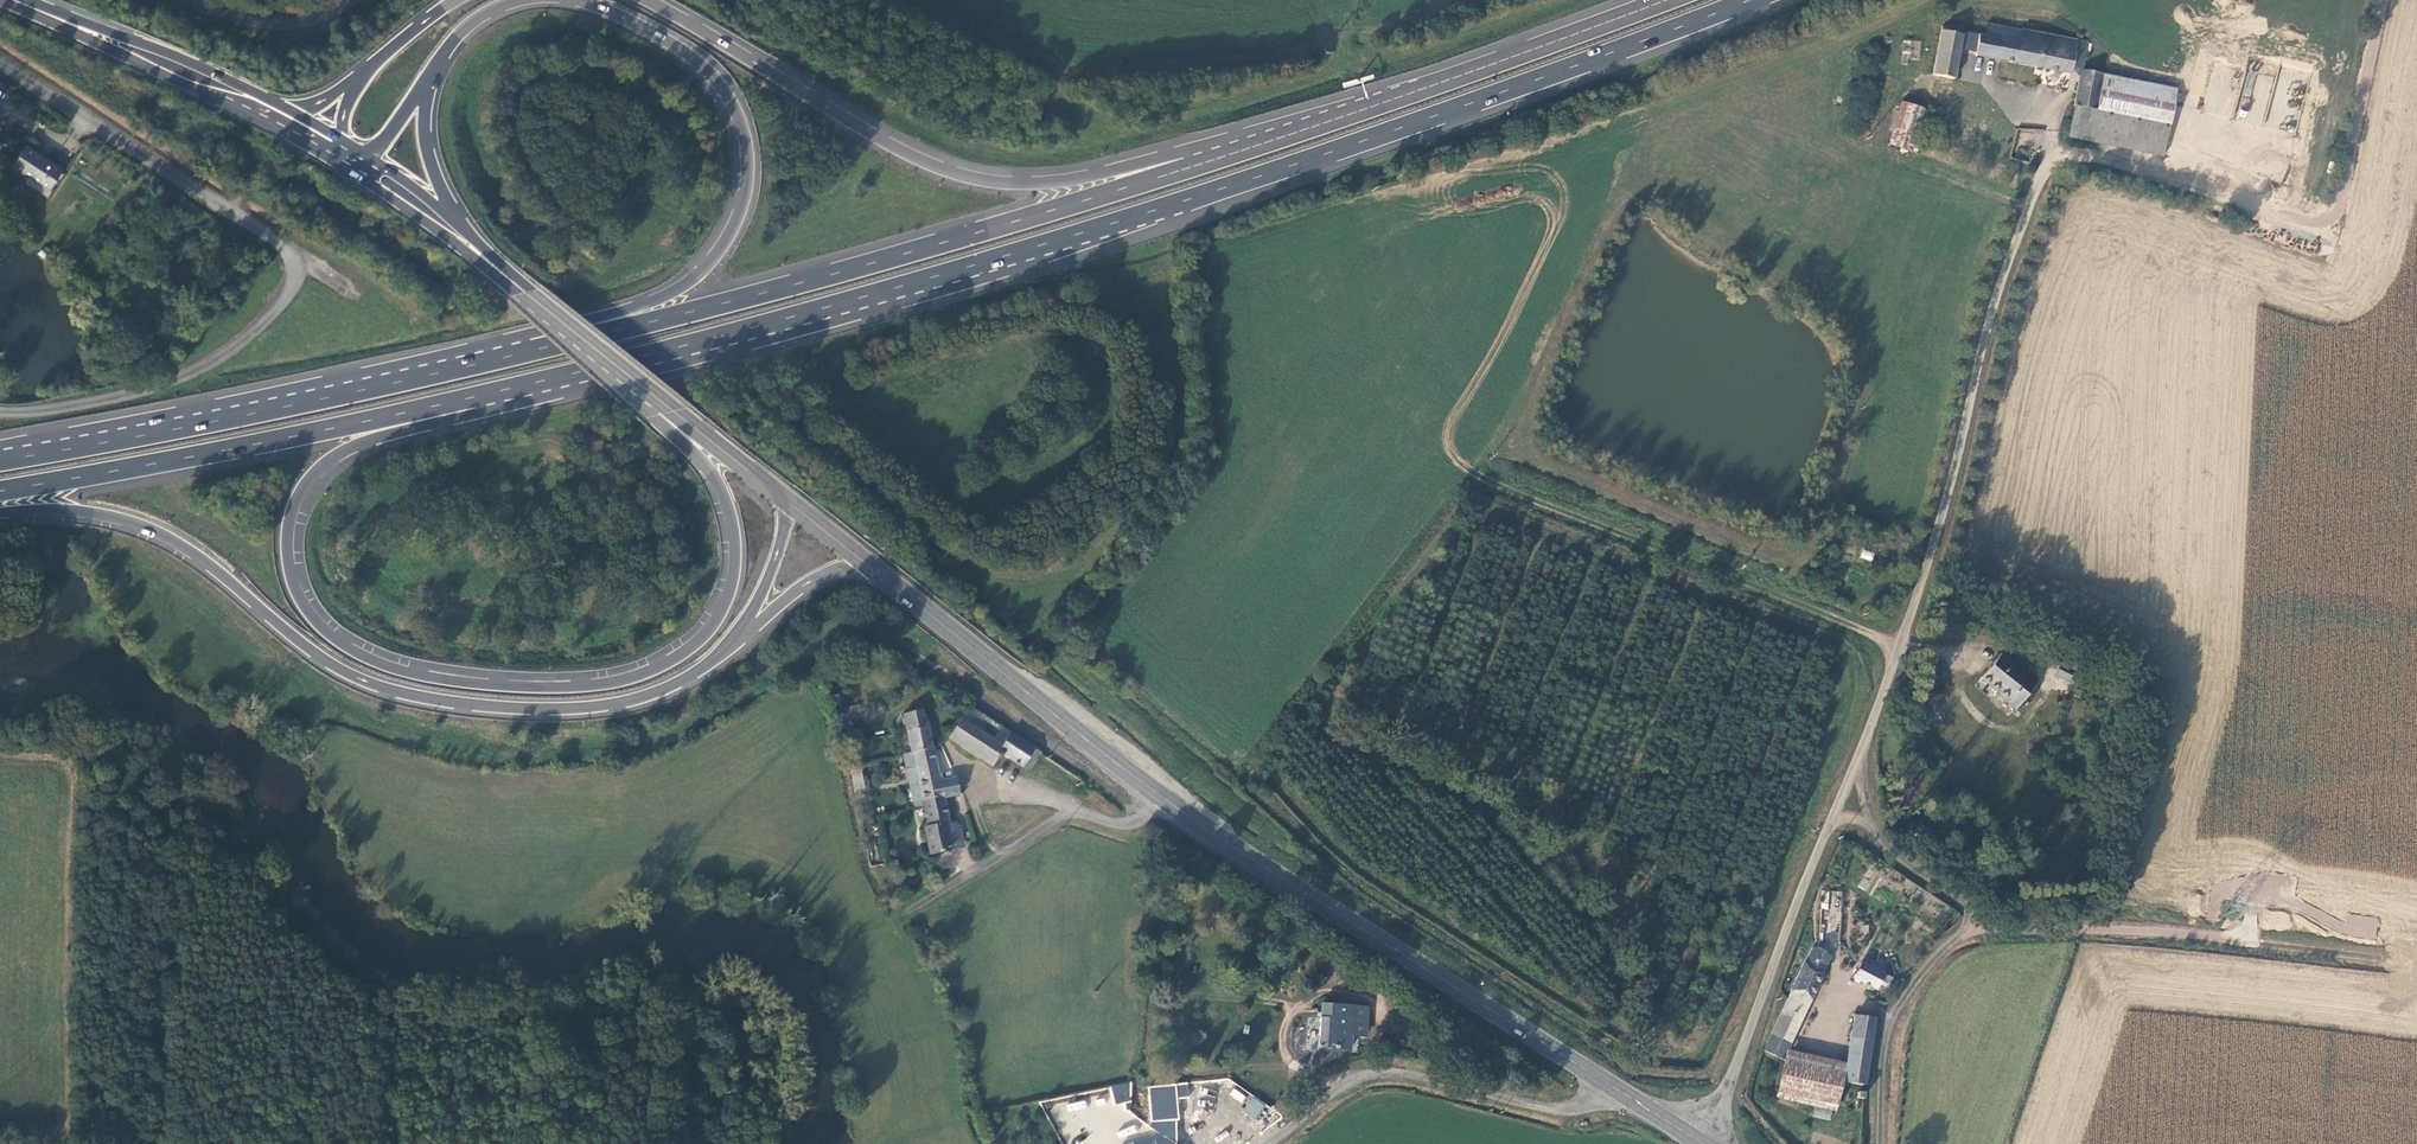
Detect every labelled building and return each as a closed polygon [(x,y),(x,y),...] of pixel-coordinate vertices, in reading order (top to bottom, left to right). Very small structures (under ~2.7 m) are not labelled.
[(1958,52),(1961,35),(1950,33),(1952,26),(1942,25),(1932,77),(1952,81),(1958,52)] [(2079,71),(2085,42),(1987,25),(1985,36),(1978,35),(1977,38),(1975,56),(2078,74),(2072,105),(2095,111),(2101,75),(2079,71)] [(1975,56),(1977,38),(1961,35),(1958,52),(1975,56)] [(1901,58),(1919,59),(1920,41),(1903,40),(1901,58)] [(2175,90),(2101,75),(2095,111),(2072,105),(2066,137),(2162,155),(2175,90)] [(1887,145),(1909,153),(1922,109),(1898,102),(1887,145)] [(47,190),(60,169),(24,146),(11,167),(47,190)] [(1860,557),(1872,561),(1875,552),(1862,549),(1860,557)] [(2080,660),(2062,652),(2057,664),(2059,665),(2054,675),(2070,682),(2080,660)] [(2000,655),(1982,681),(1998,695),(1997,696),(2015,711),(2036,682),(2000,655)] [(857,706),(833,713),(837,724),(860,718),(857,706)] [(1038,754),(967,706),(947,737),(989,766),(999,753),(1027,772),(1038,754)] [(906,728),(910,753),(933,748),(928,723),(919,707),(902,710),(906,728)] [(859,730),(841,736),(844,746),(862,740),(859,730)] [(933,748),(910,753),(911,755),(905,756),(914,805),(920,804),(923,804),(922,799),(941,796),(957,793),(954,776),(939,779),(933,748)] [(863,785),(859,767),(850,769),(854,787),(863,785)] [(948,851),(943,824),(946,823),(941,796),(922,799),(923,804),(926,825),(922,825),(927,854),(948,851)] [(946,823),(943,824),(948,851),(961,848),(957,826),(946,823)] [(883,864),(884,872),(897,870),(894,862),(883,864)] [(1862,877),(1857,887),(1867,891),(1872,881),(1862,877)] [(2347,914),(2344,935),(2376,938),(2378,917),(2347,914)] [(1811,949),(1791,989),(1811,997),(1829,958),(1811,949)] [(1875,991),(1883,974),(1861,961),(1852,978),(1875,991)] [(1791,989),(1762,1051),(1781,1060),(1811,997),(1791,989)] [(1336,1021),(1337,1005),(1323,1004),(1321,1020),(1336,1021)] [(1353,1007),(1337,1005),(1336,1021),(1321,1020),(1318,1049),(1349,1052),(1350,1040),(1353,1007)] [(1364,1041),(1367,1008),(1353,1007),(1350,1040),(1364,1041)] [(1862,1085),(1874,1018),(1855,1016),(1845,1064),(1842,1082),(1862,1085)] [(1834,1111),(1840,1082),(1842,1073),(1785,1060),(1776,1099),(1834,1111)] [(1112,1102),(1131,1103),(1132,1084),(1112,1083),(1112,1102)] [(1232,1088),(1229,1096),(1242,1102),(1246,1095),(1232,1088)] [(1253,1121),(1264,1106),(1252,1097),(1241,1113),(1253,1121)]
